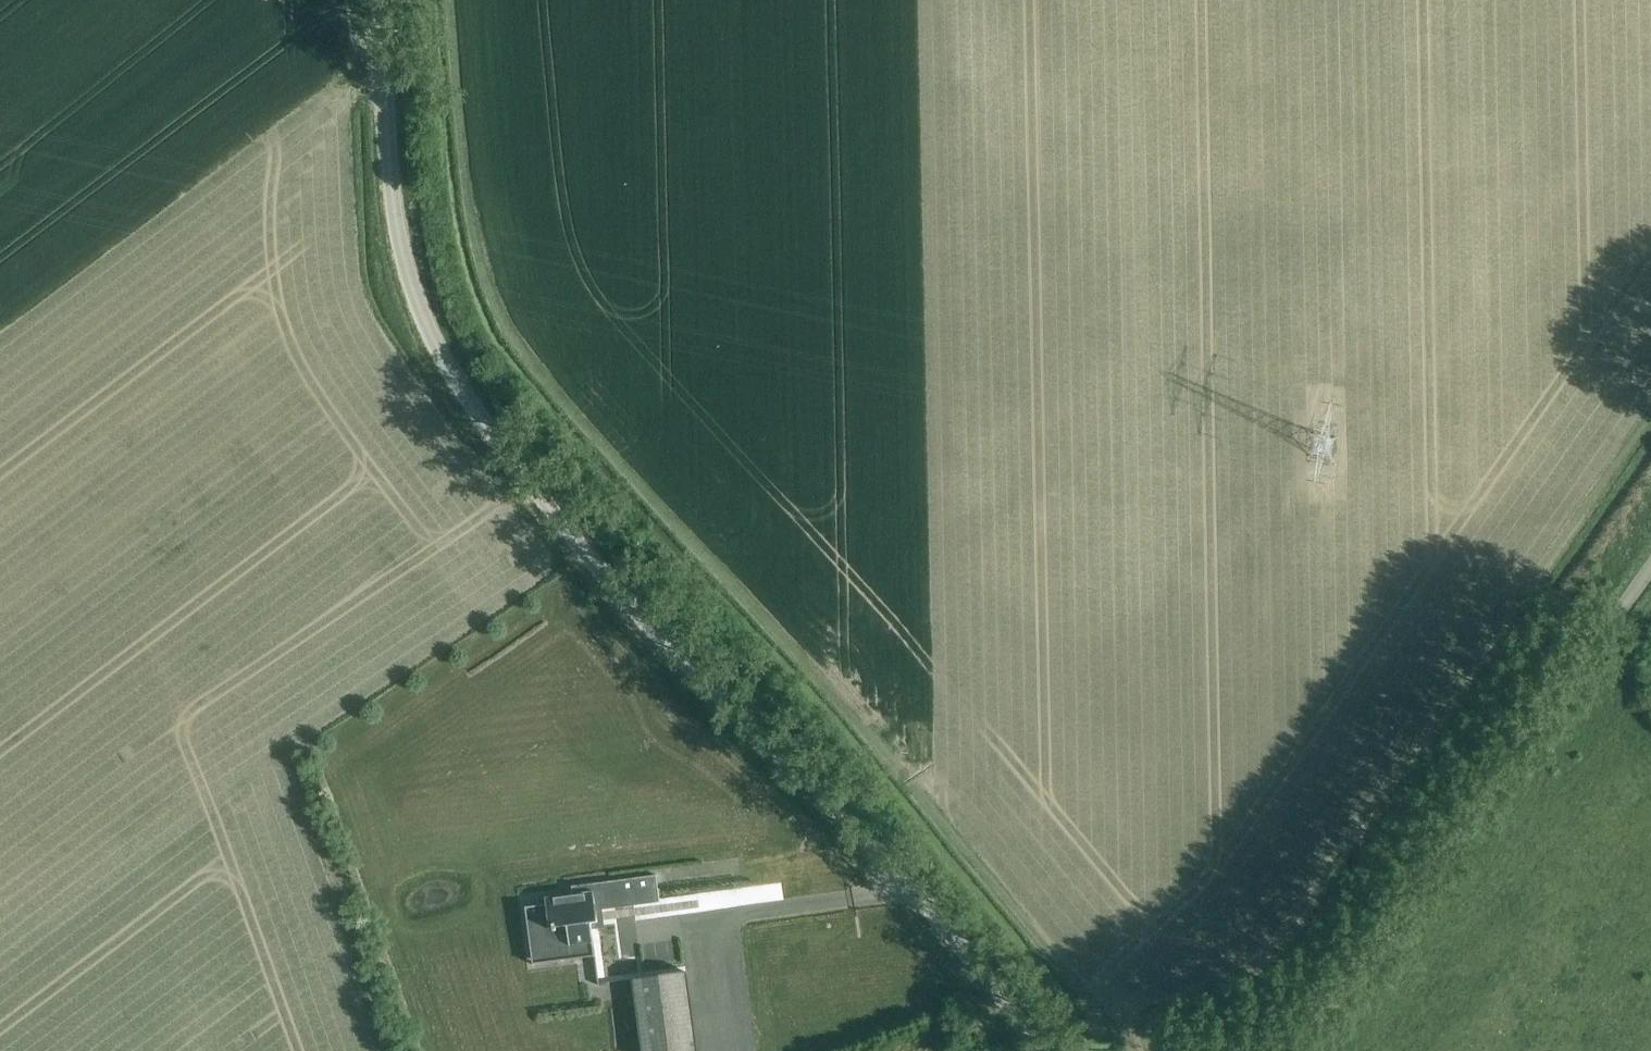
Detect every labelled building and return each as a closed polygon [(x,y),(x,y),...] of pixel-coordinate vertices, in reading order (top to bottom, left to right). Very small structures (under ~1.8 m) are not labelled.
[(547,919),(527,922),(528,928),(528,931),(527,931),(529,942),(530,942),(531,951),(593,943),(592,930),(591,924),(591,923),(590,923),(589,914),(596,913),(595,905),(614,902),(611,882),(571,887),(572,894),(544,898),(545,905),(547,919)] [(633,980),(642,1050),(696,1050),(687,973),(633,980)] [(602,1003),(629,1001),(628,979),(600,981),(602,1003)]
